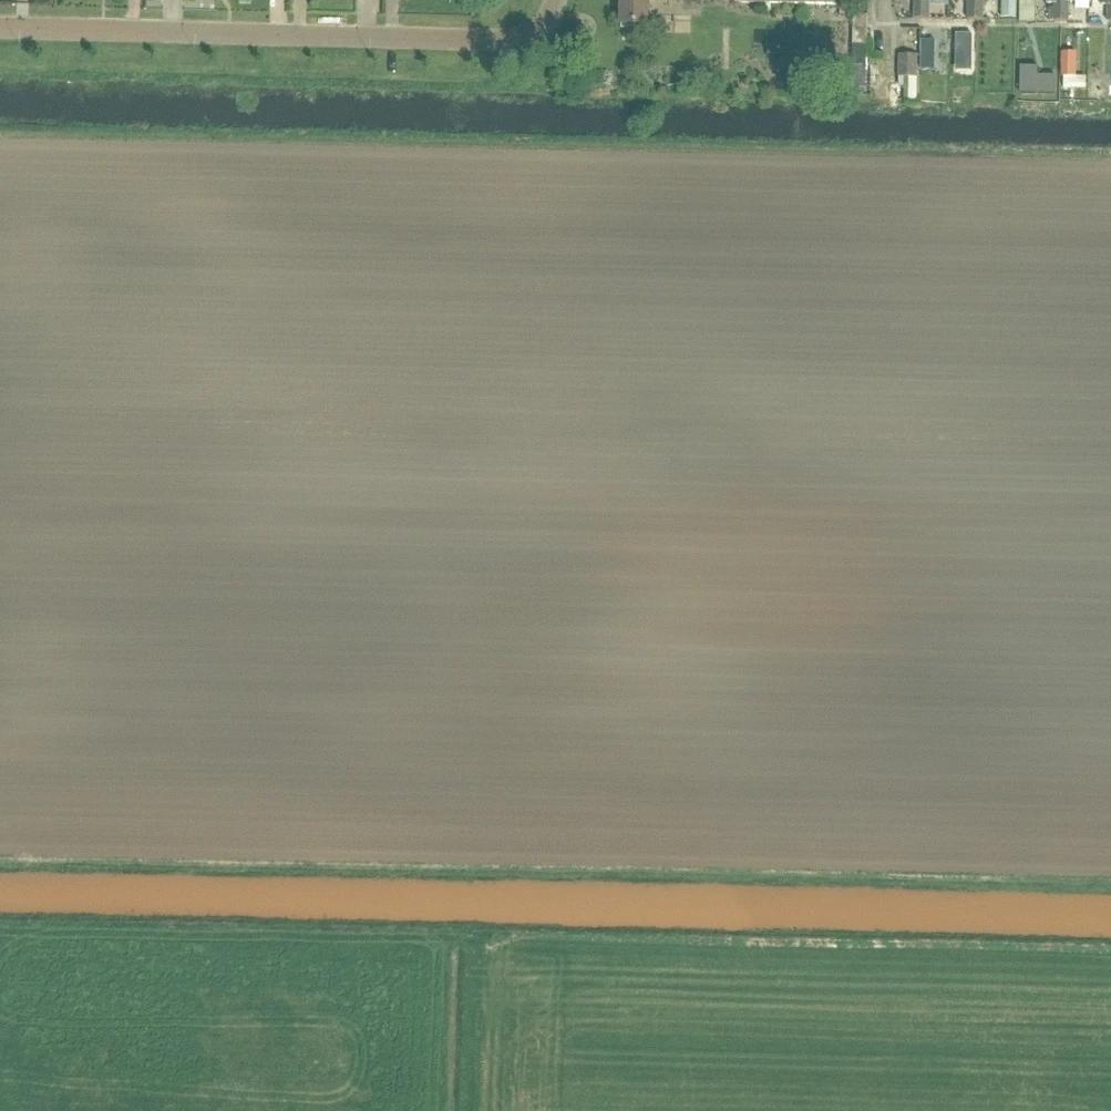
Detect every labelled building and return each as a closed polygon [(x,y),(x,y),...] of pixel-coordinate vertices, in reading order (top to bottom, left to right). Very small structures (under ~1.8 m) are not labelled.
[(625,28),(651,28),(652,0),(625,0),(625,28)] [(923,0),(909,0),(909,2),(916,2),(916,11),(930,12),(930,2),(923,2),(923,0)] [(964,2),(969,2),(969,12),(984,12),(984,2),(977,2),(977,0),(964,0),(964,2)] [(1016,0),(1001,0),(1001,20),(1015,20),(1016,0)] [(1045,6),(1055,5),(1055,13),(1070,13),(1070,4),(1063,4),(1063,0),(1045,0),(1045,6)] [(1101,7),(1109,7),(1109,14),(1110,14),(1110,0),(1101,0),(1101,7)] [(930,21),(930,12),(916,11),(916,21),(930,21)] [(984,22),(984,12),(969,12),(969,22),(984,22)] [(1069,23),(1070,13),(1055,13),(1055,23),(1069,23)] [(869,48),(869,18),(855,18),(854,47),(869,48)] [(1062,55),(1062,79),(1076,79),(1076,55),(1062,55)] [(899,57),(899,80),(917,80),(918,58),(899,57)] [(862,90),(862,67),(829,67),(829,90),(862,90)] [(1021,68),(1020,95),(1038,95),(1039,69),(1021,68)]
